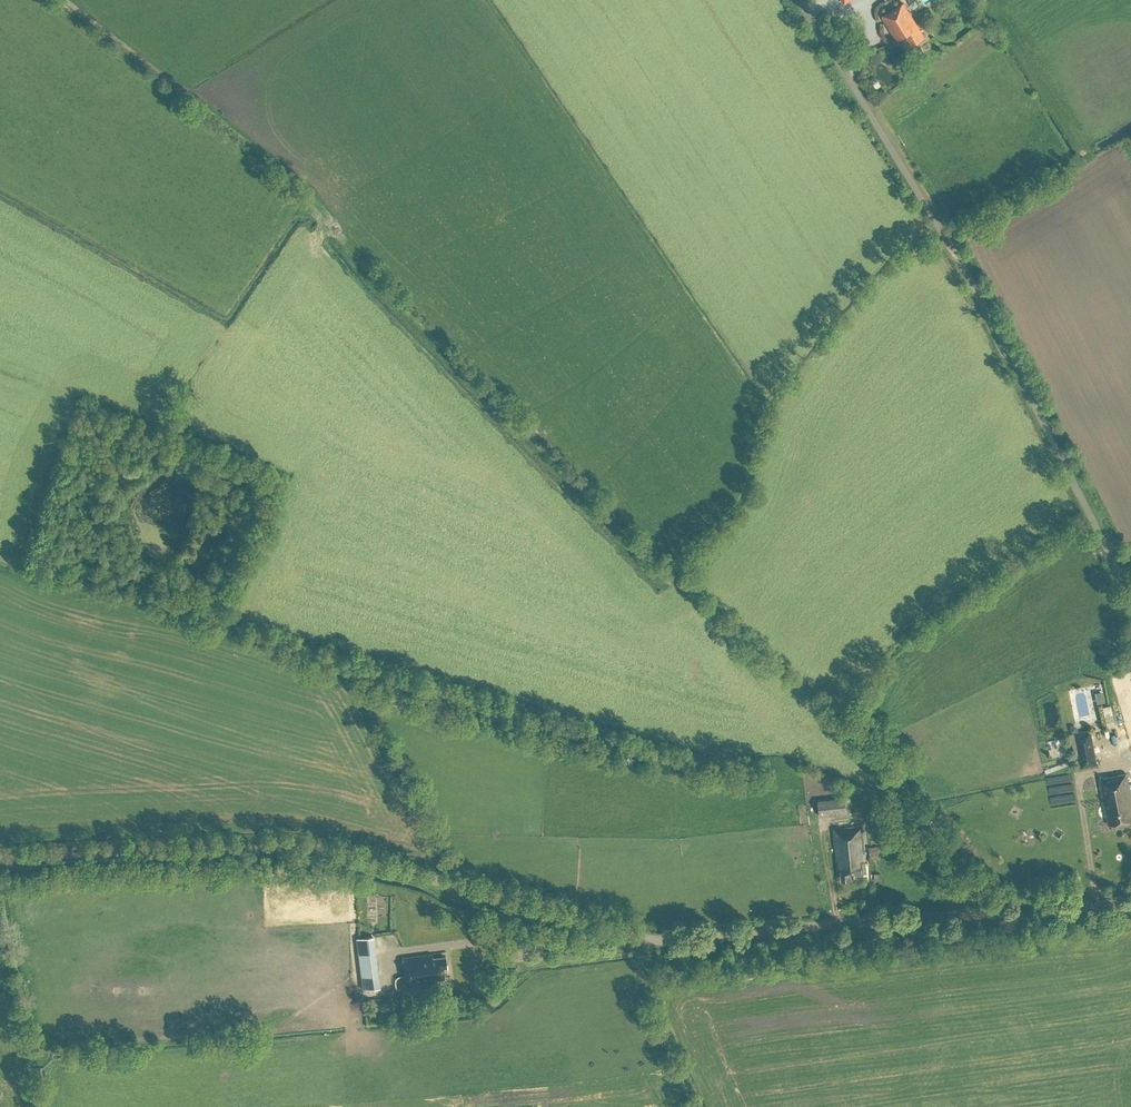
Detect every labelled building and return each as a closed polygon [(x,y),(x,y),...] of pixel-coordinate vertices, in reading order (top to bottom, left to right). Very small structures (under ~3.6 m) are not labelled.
[(904,3),(882,16),(896,40),(906,34),(912,44),(925,37),(904,3)] [(1104,688),(1096,689),(1098,700),(1107,699),(1104,688)] [(1102,706),(1106,727),(1114,726),(1110,704),(1102,706)] [(1090,729),(1078,732),(1075,732),(1082,767),(1097,764),(1090,729)] [(1129,822),(1129,820),(1130,819),(1130,791),(1127,772),(1099,778),(1108,824),(1115,822),(1116,824),(1129,822)] [(829,811),(837,810),(837,813),(846,812),(845,797),(818,799),(820,814),(829,813),(829,811)] [(841,870),(842,879),(851,878),(850,874),(864,873),(863,861),(865,861),(862,825),(842,827),(842,828),(833,829),(836,870),(841,870)] [(883,840),(897,837),(895,829),(881,831),(883,840)] [(879,845),(869,846),(870,859),(880,858),(879,845)] [(372,937),(356,939),(363,988),(378,987),(372,937)] [(435,982),(434,978),(444,977),(443,966),(446,966),(445,955),(432,957),(431,953),(402,957),(405,985),(435,982)]
